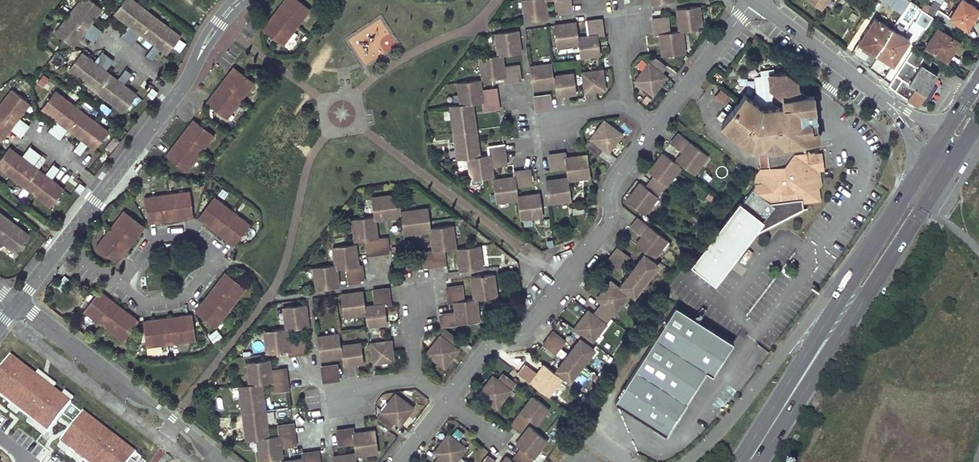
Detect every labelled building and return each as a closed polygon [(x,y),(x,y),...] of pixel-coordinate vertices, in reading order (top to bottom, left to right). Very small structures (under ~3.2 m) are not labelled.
[(100,4),(96,0),(80,0),(61,24),(65,26),(59,33),(73,44),(82,31),(91,19),(96,14),(93,12),(100,4)] [(136,0),(123,0),(117,8),(126,16),(124,18),(130,23),(142,32),(147,36),(149,34),(156,39),(155,41),(161,46),(168,52),(181,35),(136,0)] [(305,19),(308,15),(288,0),(287,0),(286,2),(296,10),(295,12),(305,19)] [(526,18),(535,16),(535,14),(538,14),(539,16),(549,14),(547,0),(523,0),(526,18)] [(558,11),(573,9),(572,0),(556,0),(558,11)] [(902,13),(910,0),(882,0),(902,13)] [(926,11),(933,15),(938,9),(941,4),(934,0),(933,0),(926,11)] [(933,15),(953,28),(957,22),(966,28),(973,18),(970,16),(976,7),(966,0),(960,0),(949,16),(938,9),(933,15)] [(296,10),(286,2),(262,33),(272,41),(274,40),(283,47),(305,19),(295,12),(296,10)] [(662,42),(663,52),(686,49),(683,27),(703,25),(700,3),(690,4),(690,7),(687,8),(686,5),(677,6),(680,28),(670,29),(668,14),(653,16),(655,31),(660,31),(661,39),(665,39),(665,42),(662,42)] [(93,12),(96,14),(102,5),(100,4),(93,12)] [(925,28),(933,15),(926,11),(920,6),(911,20),(925,28)] [(970,16),(973,18),(978,9),(978,8),(976,6),(976,7),(970,16)] [(115,11),(124,18),(126,16),(117,8),(115,11)] [(604,31),(602,15),(587,18),(589,32),(578,34),(576,19),(566,21),(566,23),(563,24),(563,21),(555,22),(559,45),(579,42),(581,54),(601,51),(599,44),(596,44),(596,41),(599,40),(598,32),(604,31)] [(874,17),(852,51),(870,62),(875,54),(892,28),(874,17)] [(103,28),(91,19),(82,31),(94,40),(103,28)] [(142,32),(130,23),(122,34),(134,43),(142,32)] [(65,26),(61,24),(56,31),(59,33),(65,26)] [(937,27),(925,46),(946,59),(958,41),(937,27)] [(520,36),(519,28),(496,31),(499,51),(522,48),(520,39),(518,40),(517,36),(520,36)] [(909,39),(892,28),(875,54),(892,65),(909,39)] [(280,51),(283,47),(274,40),(272,41),(262,33),(260,36),(280,51)] [(352,51),(376,47),(374,38),(366,40),(365,34),(350,36),(352,51)] [(161,46),(155,41),(146,53),(153,58),(161,46)] [(913,47),(888,85),(908,98),(915,87),(925,93),(937,74),(928,67),(933,59),(913,47)] [(94,61),(105,69),(114,59),(102,50),(94,61)] [(94,61),(82,51),(71,66),(78,71),(76,74),(98,91),(100,88),(104,91),(102,94),(123,110),(136,93),(124,83),(118,79),(105,69),(94,61)] [(522,76),(519,62),(504,64),(502,52),(480,56),(483,76),(493,74),(493,72),(496,72),(496,74),(505,73),(506,79),(522,76)] [(635,77),(653,91),(659,83),(657,82),(660,79),(661,80),(667,72),(662,69),(667,63),(654,54),(641,70),(640,70),(635,77)] [(571,91),(576,90),(573,70),(553,73),(552,60),(531,63),(532,73),(535,72),(536,76),(533,76),(534,86),(557,83),(558,93),(567,92),(567,89),(571,88),(571,91)] [(603,66),(591,68),(592,70),(583,71),(586,87),(597,85),(597,88),(606,86),(603,66)] [(126,68),(118,79),(124,83),(132,73),(126,68)] [(757,182),(708,251),(727,264),(745,237),(755,232),(806,204),(804,198),(804,194),(814,192),(812,176),(808,177),(806,167),(817,166),(815,146),(807,147),(806,137),(813,136),(811,121),(814,119),(813,112),(816,112),(813,93),(807,94),(798,87),(797,80),(785,70),(774,72),(773,68),(760,71),(761,76),(755,77),(756,90),(751,97),(745,92),(736,104),(730,111),(722,122),(752,145),(766,143),(767,151),(769,165),(762,166),(763,174),(756,175),(757,182)] [(240,84),(250,90),(253,86),(232,71),(230,73),(241,81),(240,84)] [(241,81),(230,73),(206,105),(217,114),(219,112),(228,119),(250,90),(240,84),(241,81)] [(37,84),(43,88),(50,78),(43,74),(37,84)] [(479,85),(482,85),(481,78),(458,81),(461,102),(451,103),(458,157),(469,155),(472,177),(494,174),(493,166),(490,167),(490,163),(493,163),(508,161),(505,141),(490,143),(491,152),(481,153),(480,144),(477,144),(476,140),(479,140),(475,113),(473,113),(472,110),(475,109),(474,100),(484,99),(485,107),(500,105),(497,86),(482,88),(479,89),(479,85)] [(12,89),(0,105),(0,140),(10,128),(18,116),(22,111),(20,109),(27,100),(12,89)] [(108,130),(55,90),(44,105),(53,112),(51,114),(57,119),(69,128),(74,131),(75,129),(83,135),(82,137),(88,142),(95,147),(108,130)] [(553,106),(551,92),(535,94),(537,108),(553,106)] [(20,109),(22,111),(29,102),(27,100),(20,109)] [(730,111),(736,104),(731,101),(726,108),(730,111)] [(53,112),(44,105),(42,108),(51,114),(53,112)] [(225,123),(228,119),(219,112),(217,114),(206,105),(204,108),(225,123)] [(30,125),(18,116),(10,128),(21,136),(30,125)] [(618,139),(623,131),(605,117),(600,123),(600,124),(587,141),(599,150),(604,145),(610,149),(616,141),(614,140),(616,137),(618,139)] [(69,128),(57,119),(48,130),(61,139),(69,128)] [(191,125),(189,128),(200,136),(199,138),(208,145),(212,141),(191,125)] [(200,136),(189,128),(165,159),(176,168),(178,166),(187,173),(208,145),(199,138),(200,136)] [(75,129),(74,131),(82,137),(83,135),(75,129)] [(709,153),(679,130),(672,139),(683,148),(685,149),(684,152),(682,150),(677,156),(696,170),(709,153)] [(88,142),(82,137),(73,149),(80,154),(88,142)] [(21,156),(32,165),(40,154),(29,145),(21,156)] [(9,147),(0,159),(0,163),(5,167),(3,169),(25,186),(27,184),(30,186),(29,189),(51,206),(64,189),(51,179),(45,174),(32,165),(21,156),(9,147)] [(549,189),(551,200),(572,197),(569,178),(591,175),(588,151),(578,152),(578,155),(575,156),(575,153),(567,154),(566,149),(550,152),(553,167),(567,165),(568,174),(547,177),(549,185),(551,185),(552,189),(549,189)] [(681,165),(663,151),(658,157),(659,159),(657,161),(656,160),(650,167),(655,171),(646,183),(641,180),(636,186),(638,188),(635,190),(634,189),(628,196),(646,210),(681,165)] [(769,165),(767,151),(760,152),(762,166),(769,165)] [(184,177),(187,173),(178,166),(176,168),(165,159),(163,162),(184,177)] [(53,163),(45,174),(51,179),(59,168),(53,163)] [(533,182),(531,167),(515,169),(516,174),(507,175),(508,177),(504,178),(504,175),(495,176),(498,200),(519,197),(521,216),(542,213),(541,204),(539,204),(539,200),(541,200),(539,190),(519,193),(518,184),(533,182)] [(444,248),(458,246),(454,223),(432,226),(429,205),(402,208),(400,191),(373,194),(376,214),(353,217),(356,238),(367,237),(369,252),(388,250),(386,234),(379,235),(377,218),(386,217),(386,213),(389,213),(390,217),(403,215),(405,232),(419,231),(419,228),(423,227),(423,230),(432,229),(433,236),(435,236),(436,240),(433,240),(434,249),(426,250),(428,264),(446,262),(444,248)] [(184,212),(183,199),(148,202),(149,216),(146,216),(147,229),(188,224),(187,212),(184,212)] [(209,217),(217,207),(212,203),(196,224),(198,226),(206,215),(209,217)] [(244,228),(217,207),(209,217),(206,215),(198,226),(230,251),(238,240),(236,239),(244,228)] [(16,252),(29,234),(0,213),(0,240),(16,252)] [(649,224),(638,216),(632,223),(643,232),(646,234),(644,236),(641,235),(637,240),(655,254),(668,237),(650,223),(649,224)] [(130,227),(140,235),(142,233),(121,217),(118,222),(128,229),(130,227)] [(128,229),(118,222),(97,249),(107,256),(105,259),(116,267),(140,235),(130,227),(128,229)] [(249,231),(244,228),(236,239),(238,240),(230,251),(233,252),(249,231)] [(720,282),(755,232),(745,237),(727,264),(708,251),(698,266),(720,282)] [(350,280),(366,278),(364,263),(360,263),(359,255),(357,255),(357,252),(359,252),(358,242),(335,245),(337,262),(315,265),(318,287),(327,286),(327,283),(331,283),(331,285),(340,284),(338,266),(349,265),(350,280)] [(458,246),(461,267),(471,266),(471,263),(474,263),(474,266),(484,264),(481,243),(458,246)] [(630,254),(618,245),(609,257),(620,266),(630,254)] [(107,256),(97,249),(94,254),(114,270),(116,267),(105,259),(107,256)] [(653,269),(658,262),(644,251),(637,259),(639,261),(637,263),(635,262),(628,271),(630,273),(628,275),(626,274),(619,283),(612,277),(605,286),(607,288),(605,290),(603,289),(597,297),(603,301),(595,311),(589,307),(584,315),(586,316),(584,319),(582,317),(576,325),(594,338),(608,321),(607,320),(615,310),(616,310),(631,291),(634,294),(640,286),(642,287),(654,270),(653,269)] [(442,312),(444,322),(482,317),(479,296),(499,293),(496,271),(487,273),(488,275),(483,276),(483,273),(473,275),(476,296),(466,298),(463,282),(448,284),(451,300),(455,299),(456,306),(459,306),(460,309),(457,310),(442,312)] [(63,291),(71,280),(64,275),(56,287),(63,291)] [(223,279),(222,281),(232,289),(231,292),(241,300),(244,296),(223,279)] [(232,289),(222,281),(197,311),(203,316),(200,320),(206,324),(208,322),(217,329),(241,300),(231,292),(232,289)] [(391,302),(389,286),(375,288),(377,302),(366,304),(364,289),(355,290),(355,293),(352,293),(352,291),(343,292),(346,315),(367,312),(369,324),(388,321),(387,314),(385,315),(384,311),(387,311),(385,303),(391,302)] [(91,311),(100,300),(97,298),(81,320),(86,323),(93,313),(91,311)] [(134,326),(100,300),(91,311),(93,313),(86,323),(116,346),(123,336),(125,338),(134,326)] [(306,312),(309,311),(308,303),(285,306),(288,327),(311,324),(310,314),(307,315),(306,312)] [(734,341),(677,305),(617,400),(668,432),(707,369),(714,373),(734,341)] [(203,316),(197,311),(193,317),(214,334),(217,329),(208,322),(206,324),(200,320),(203,316)] [(187,323),(145,328),(146,342),(150,341),(151,354),(188,349),(186,336),(189,336),(187,323)] [(137,328),(134,326),(125,338),(123,336),(116,346),(121,349),(137,328)] [(289,338),(288,327),(266,330),(269,350),(279,349),(278,346),(281,346),(282,349),(291,347),(291,353),(307,350),(305,335),(289,338)] [(459,336),(447,327),(442,333),(441,333),(428,350),(446,364),(452,356),(450,355),(452,352),(454,354),(460,346),(455,342),(459,336)] [(146,342),(145,328),(142,329),(146,355),(151,354),(150,341),(146,342)] [(566,338),(554,328),(545,340),(557,349),(566,338)] [(358,361),(365,360),(362,340),(342,342),(341,331),(320,334),(321,343),(324,343),(324,346),(322,347),(323,357),(344,354),(345,363),(355,361),(354,359),(357,359),(358,361)] [(590,351),(595,344),(582,334),(576,343),(577,344),(575,346),(574,345),(566,355),(568,356),(566,359),(564,358),(558,366),(572,377),(577,369),(578,370),(591,352),(590,351)] [(391,348),(390,338),(373,340),(375,360),(396,357),(394,348),(391,348)] [(0,373),(0,399),(49,436),(75,402),(65,394),(63,396),(12,357),(0,373)] [(270,365),(272,365),(271,358),(249,361),(252,384),(242,385),(249,437),(259,436),(262,458),(285,455),(284,446),(281,447),(281,443),(284,443),(298,441),(295,422),(281,424),(282,432),(271,434),(269,421),(267,421),(266,418),(269,418),(266,395),(263,395),(263,392),(265,391),(264,382),(275,381),(276,387),(290,385),(287,366),(273,368),(270,368),(270,365)] [(564,375),(545,361),(539,369),(541,370),(539,373),(537,371),(525,362),(520,369),(531,378),(550,393),(557,384),(564,375)] [(341,377),(339,362),(324,364),(326,379),(341,377)] [(517,381),(503,370),(498,377),(493,373),(488,381),(489,382),(487,385),(486,384),(480,391),(499,405),(505,397),(511,388),(511,389),(517,381)] [(416,405),(397,391),(391,399),(391,401),(380,415),(392,425),(397,419),(402,423),(408,415),(406,413),(408,411),(410,412),(416,405)] [(550,405),(534,393),(513,421),(520,426),(529,415),(531,412),(534,414),(531,416),(538,421),(550,405)] [(81,461),(140,461),(143,458),(82,415),(60,447),(81,461)] [(531,423),(525,431),(527,432),(524,435),(523,434),(517,441),(522,444),(513,456),(508,453),(503,459),(505,461),(504,461),(530,461),(549,437),(531,423)] [(359,453),(379,450),(376,428),(367,429),(367,432),(364,432),(364,430),(355,431),(355,425),(340,427),(342,444),(337,445),(338,453),(337,453),(338,461),(360,461),(359,453)] [(435,449),(440,453),(436,459),(440,461),(455,461),(469,445),(450,430),(443,440),(444,441),(443,443),(441,442),(435,449)] [(321,448),(306,450),(306,455),(297,457),(298,460),(294,460),(294,457),(285,458),(286,461),(322,461),(321,448)] [(489,452),(481,461),(492,461),(496,458),(489,452)]
